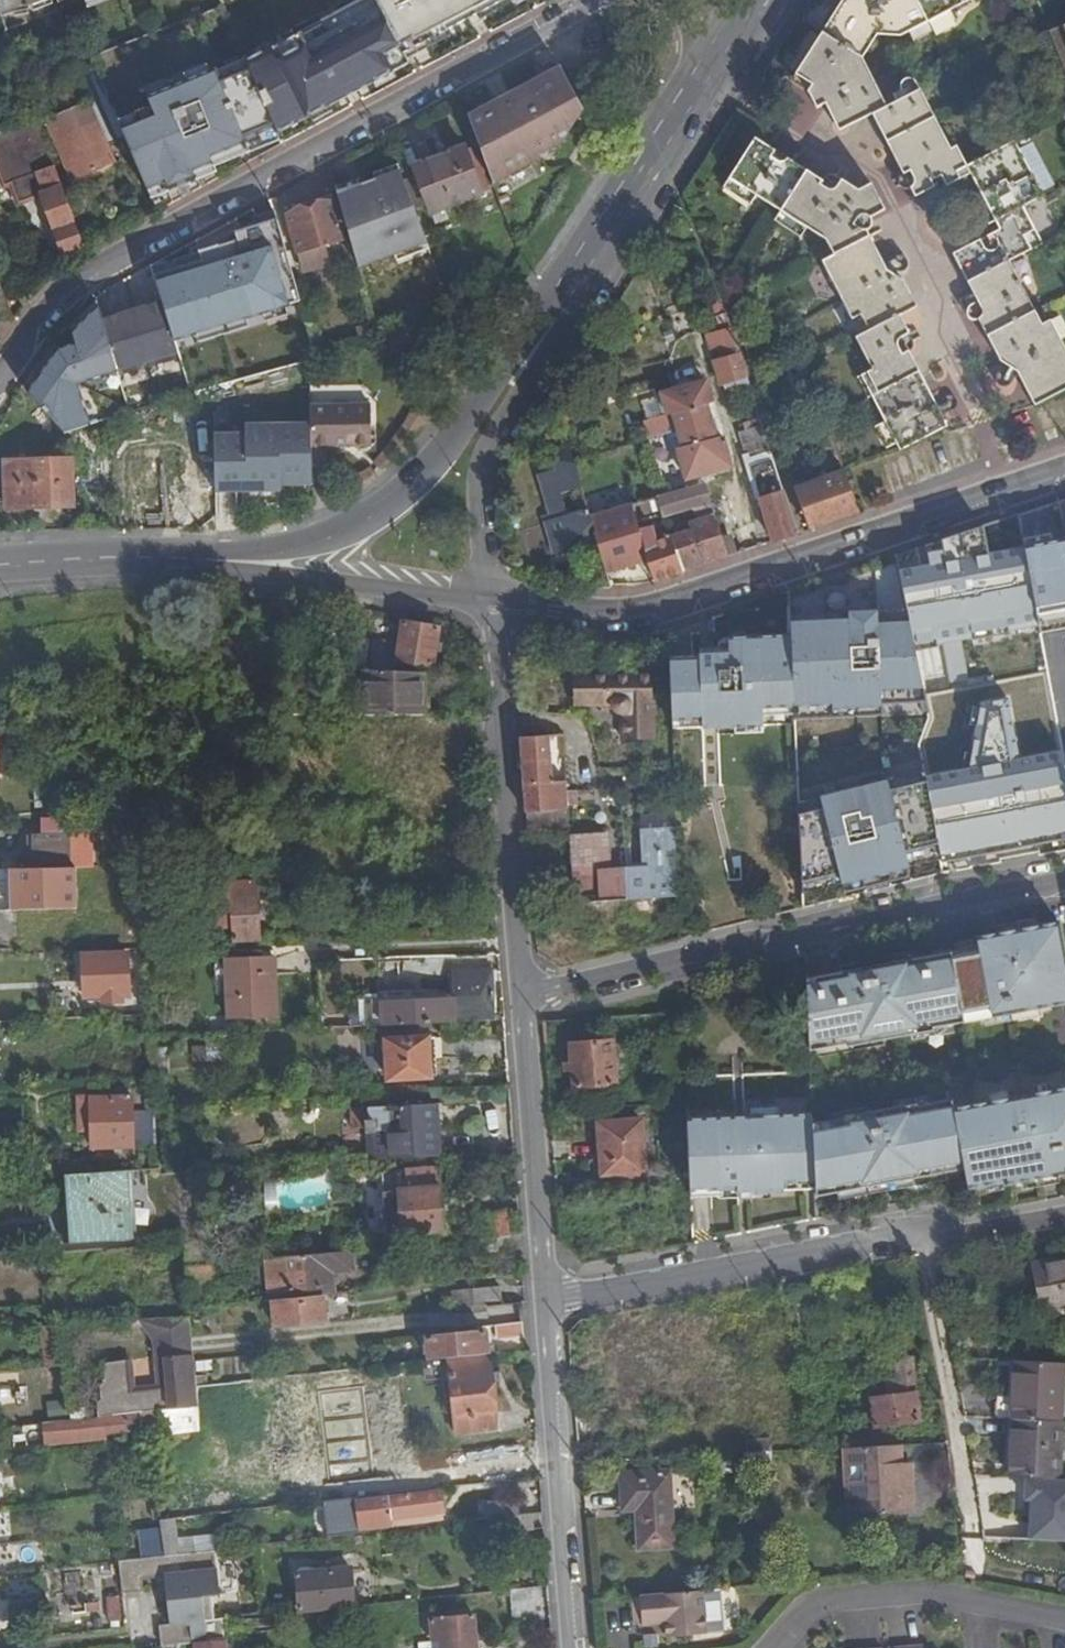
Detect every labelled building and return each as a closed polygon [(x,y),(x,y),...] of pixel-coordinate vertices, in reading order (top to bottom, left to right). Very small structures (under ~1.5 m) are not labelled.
[(1,20),(32,8),(33,14),(52,7),(50,2),(55,0),(0,0),(0,16),(1,20)] [(89,11),(121,0),(84,0),(89,11)] [(220,68),(149,99),(156,119),(124,131),(160,212),(283,147),(282,140),(536,11),(533,0),(359,0),(220,68)] [(954,253),(986,315),(979,319),(1002,363),(1019,370),(1035,404),(1064,390),(1064,344),(1053,319),(1042,324),(1011,260),(1032,250),(1025,235),(1036,229),(1023,206),(1044,195),(1017,140),(967,164),(959,147),(950,151),(920,90),(889,106),(865,58),(876,36),(901,36),(971,0),(843,0),(788,76),(802,85),(799,93),(806,92),(815,110),(826,103),(839,130),(873,113),(903,174),(911,170),(915,177),(911,188),(916,197),(934,188),(931,180),(942,174),(948,186),(972,174),(1001,230),(954,253)] [(1054,21),(1064,52),(1064,17),(1054,21)] [(558,63),(467,113),(493,182),(509,174),(506,166),(526,156),(529,163),(542,157),(539,152),(531,137),(540,132),(548,148),(561,141),(581,106),(558,63)] [(88,102),(55,116),(73,160),(80,174),(112,160),(88,102)] [(83,246),(35,115),(0,128),(0,158),(14,198),(24,195),(29,211),(46,205),(64,253),(83,246)] [(539,152),(548,148),(540,132),(531,137),(539,152)] [(755,137),(729,179),(826,239),(833,255),(820,261),(851,321),(861,316),(868,329),(856,336),(873,369),(861,375),(898,450),(948,425),(910,349),(903,353),(899,344),(902,338),(910,334),(901,314),(919,305),(907,279),(889,271),(866,227),(855,223),(861,216),(871,216),(887,209),(873,183),(857,190),(842,181),(836,190),(788,158),(784,165),(770,156),(775,150),(755,137)] [(446,151),(449,158),(415,172),(416,175),(405,179),(414,206),(426,202),(429,210),(480,190),(463,144),(446,151)] [(446,151),(412,165),(415,172),(449,158),(446,151)] [(509,174),(529,163),(526,156),(506,166),(509,174)] [(71,179),(80,174),(73,160),(64,163),(71,179)] [(376,176),(376,178),(401,168),(398,160),(373,171),(376,176)] [(405,179),(401,168),(376,178),(376,176),(361,182),(362,184),(339,191),(346,219),(359,264),(393,250),(426,238),(414,206),(405,179)] [(337,185),(339,191),(362,184),(361,182),(359,176),(337,185)] [(304,201),(306,208),(334,200),(332,192),(304,201)] [(306,208),(289,213),(302,251),(306,266),(327,259),(322,244),(345,237),(334,200),(306,208)] [(207,258),(155,273),(175,338),(305,299),(280,216),(239,228),(242,237),(204,248),(207,258)] [(426,238),(393,250),(397,258),(429,245),(426,238)] [(13,318),(0,280),(0,322),(13,318)] [(733,388),(749,383),(731,327),(718,294),(709,295),(720,332),(705,336),(712,362),(714,361),(721,385),(731,381),(733,388)] [(175,338),(163,301),(102,320),(118,370),(179,351),(175,338)] [(80,343),(38,404),(65,433),(87,426),(78,411),(111,364),(80,343)] [(678,448),(687,479),(733,466),(725,435),(718,437),(708,404),(715,402),(707,381),(693,385),(693,380),(688,377),(681,379),(678,384),(679,390),(664,394),(671,415),(648,420),(653,438),(680,430),(685,446),(678,448)] [(750,414),(758,411),(753,398),(745,401),(750,414)] [(367,401),(309,403),(310,422),(311,444),(369,442),(367,401)] [(228,411),(213,411),(215,490),(280,488),(280,483),(312,482),(311,444),(310,422),(244,423),(244,433),(228,434),(228,411)] [(741,436),(773,540),(796,532),(759,416),(742,422),(746,435),(741,436)] [(818,449),(828,475),(846,469),(836,443),(818,449)] [(580,565),(601,559),(594,536),(589,518),(569,524),(563,503),(583,497),(572,458),(553,462),(558,479),(541,482),(547,503),(554,500),(559,520),(552,522),(544,524),(549,544),(556,542),(560,558),(578,554),(580,565)] [(72,459),(6,461),(6,506),(72,507),(72,459)] [(828,475),(793,487),(809,530),(862,512),(846,469),(828,475)] [(706,484),(658,497),(661,506),(664,517),(712,504),(706,484)] [(214,512),(233,512),(233,491),(214,492),(214,512)] [(635,515),(661,506),(658,497),(632,504),(635,515)] [(547,503),(552,522),(559,520),(554,500),(547,503)] [(1064,629),(1064,500),(1020,515),(1043,634),(1064,629)] [(681,526),(694,568),(730,555),(717,515),(681,526)] [(649,523),(639,526),(640,530),(656,580),(679,573),(681,572),(670,536),(654,538),(649,523)] [(640,530),(594,536),(601,559),(608,583),(630,588),(656,580),(640,530)] [(830,580),(790,593),(792,637),(793,658),(795,707),(883,703),(882,691),(922,690),(899,557),(848,574),(849,579),(830,580)] [(378,652),(376,666),(399,668),(399,660),(433,664),(439,627),(403,624),(398,655),(378,652)] [(370,637),(349,636),(346,663),(367,665),(370,637)] [(793,658),(792,637),(731,640),(731,651),(701,653),(701,659),(668,661),(671,722),(701,721),(701,730),(733,728),(760,727),(762,727),(761,717),(761,709),(795,707),(793,658)] [(940,668),(949,719),(1046,697),(1036,647),(940,668)] [(570,661),(514,661),(518,714),(539,714),(539,707),(572,707),(570,661)] [(368,669),(368,715),(428,716),(428,674),(368,669)] [(650,673),(580,676),(582,706),(611,704),(612,709),(614,712),(618,715),(622,715),(623,741),(653,739),(650,673)] [(795,707),(761,709),(761,717),(796,716),(795,707)] [(701,721),(671,722),(671,731),(701,730),(701,721)] [(760,727),(733,728),(733,736),(760,735),(760,727)] [(551,759),(566,758),(565,733),(520,737),(527,829),(569,827),(567,781),(552,782),(551,759)] [(919,776),(800,802),(804,893),(938,863),(919,776)] [(637,813),(637,825),(671,827),(672,814),(637,813)] [(646,866),(624,867),(625,898),(679,896),(676,828),(644,830),(646,866)] [(608,830),(569,832),(571,877),(572,901),(625,898),(624,867),(610,868),(608,830)] [(20,853),(20,869),(78,867),(98,867),(97,831),(28,833),(28,853),(20,853)] [(21,894),(78,892),(78,867),(20,869),(21,894)] [(261,939),(259,888),(235,889),(233,881),(213,882),(215,923),(234,923),(234,940),(261,939)] [(1064,1004),(1064,940),(1062,924),(980,939),(981,949),(827,975),(827,978),(808,979),(812,1045),(849,1042),(850,1047),(935,1031),(935,1028),(1064,1004)] [(126,959),(145,959),(145,946),(124,948),(124,952),(89,954),(90,995),(108,994),(108,1001),(119,1001),(120,1016),(137,1014),(136,1000),(129,1001),(126,959)] [(275,958),(227,960),(230,1021),(278,1018),(275,958)] [(366,1003),(367,1026),(494,1020),(492,973),(464,973),(464,972),(455,972),(455,993),(440,993),(439,998),(409,1000),(409,993),(383,994),(383,1002),(366,1003)] [(651,1021),(684,1018),(684,1011),(650,1014),(651,1021)] [(435,1038),(392,1040),(394,1077),(436,1075),(435,1038)] [(610,1042),(570,1044),(574,1089),(613,1086),(610,1042)] [(955,1111),(967,1168),(971,1189),(1007,1182),(1008,1188),(1064,1176),(1064,1089),(955,1111)] [(134,1148),(132,1099),(92,1100),(94,1149),(134,1148)] [(818,1192),(967,1168),(955,1111),(952,1101),(918,1106),(918,1103),(849,1112),(849,1115),(815,1118),(817,1176),(818,1184),(818,1192)] [(366,1161),(436,1157),(434,1122),(427,1122),(426,1105),(366,1109),(367,1123),(364,1123),(366,1161)] [(814,1110),(689,1119),(692,1190),(762,1184),(762,1189),(785,1187),(785,1186),(784,1178),(817,1176),(815,1118),(814,1110)] [(639,1123),(597,1125),(600,1176),(643,1173),(639,1123)] [(439,1168),(382,1171),(387,1234),(442,1229),(439,1168)] [(133,1233),(129,1169),(67,1173),(72,1237),(133,1233)] [(817,1176),(784,1178),(785,1186),(818,1184),(817,1176)] [(485,1234),(504,1234),(505,1215),(486,1214),(485,1234)] [(306,1287),(307,1295),(326,1293),(334,1292),(332,1268),(353,1265),(352,1250),(269,1258),(271,1291),(306,1287)] [(1042,1314),(1064,1311),(1064,1267),(1057,1268),(1056,1262),(1031,1265),(1042,1314)] [(471,1289),(472,1306),(489,1305),(503,1304),(502,1286),(471,1289)] [(275,1299),(277,1327),(303,1324),(303,1320),(329,1317),(326,1293),(307,1295),(275,1299)] [(489,1305),(490,1325),(497,1324),(524,1321),(523,1301),(503,1304),(489,1305)] [(183,1337),(192,1335),(190,1316),(180,1316),(183,1337)] [(498,1337),(525,1334),(524,1321),(497,1324),(498,1337)] [(61,1324),(43,1324),(47,1360),(64,1359),(61,1324)] [(487,1330),(429,1334),(432,1357),(489,1351),(487,1330)] [(97,1399),(98,1416),(126,1413),(195,1406),(188,1356),(163,1357),(166,1385),(134,1388),(131,1358),(106,1359),(107,1377),(101,1381),(102,1395),(97,1399)] [(489,1357),(444,1362),(453,1437),(498,1432),(489,1357)] [(915,1358),(886,1360),(889,1395),(873,1396),(877,1425),(922,1420),(915,1358)] [(1062,1419),(1064,1361),(1052,1361),(1017,1359),(1014,1418),(1062,1419)] [(128,1426),(126,1413),(98,1416),(68,1419),(45,1421),(47,1441),(107,1435),(106,1427),(128,1426)] [(1014,1418),(1011,1475),(1025,1476),(1058,1478),(1062,1478),(1064,1419),(1062,1419),(1014,1418)] [(743,1438),(744,1460),(771,1459),(770,1437),(743,1438)] [(901,1465),(901,1446),(889,1447),(889,1466),(901,1465)] [(889,1466),(889,1447),(848,1449),(849,1501),(860,1500),(870,1500),(871,1514),(916,1512),(914,1464),(901,1465),(889,1466)] [(669,1472),(620,1475),(623,1511),(638,1510),(642,1551),(677,1547),(669,1472)] [(1057,1494),(1058,1478),(1025,1476),(1024,1492),(1057,1494)] [(439,1492),(381,1497),(383,1510),(361,1513),(362,1524),(441,1516),(439,1492)] [(502,1514),(502,1517),(523,1515),(521,1497),(485,1501),(486,1515),(502,1514)] [(860,1514),(871,1514),(870,1500),(860,1500),(860,1514)] [(11,1509),(0,1510),(0,1542),(15,1540),(11,1509)] [(531,1528),(530,1514),(523,1515),(502,1517),(504,1531),(531,1528)] [(176,1553),(172,1515),(156,1517),(160,1554),(176,1553)] [(25,1570),(23,1546),(22,1539),(15,1540),(0,1542),(0,1573),(25,1570)] [(217,1639),(226,1638),(225,1617),(216,1617),(214,1594),(222,1593),(218,1548),(176,1553),(160,1554),(118,1559),(121,1591),(145,1589),(144,1577),(166,1575),(171,1622),(160,1623),(162,1644),(178,1643),(199,1640),(217,1639)] [(301,1570),(304,1598),(361,1595),(358,1565),(301,1570)] [(536,1611),(531,1588),(510,1592),(516,1616),(536,1611)] [(707,1632),(703,1590),(632,1596),(634,1625),(663,1622),(665,1637),(707,1632)] [(104,1621),(120,1621),(119,1595),(103,1596),(104,1621)] [(361,1603),(361,1595),(304,1598),(304,1609),(361,1603)] [(430,1615),(431,1637),(417,1638),(418,1647),(476,1647),(473,1612),(430,1615)] [(217,1639),(216,1647),(227,1647),(226,1638),(217,1639)] [(217,1639),(199,1640),(200,1647),(216,1647),(217,1639)]
